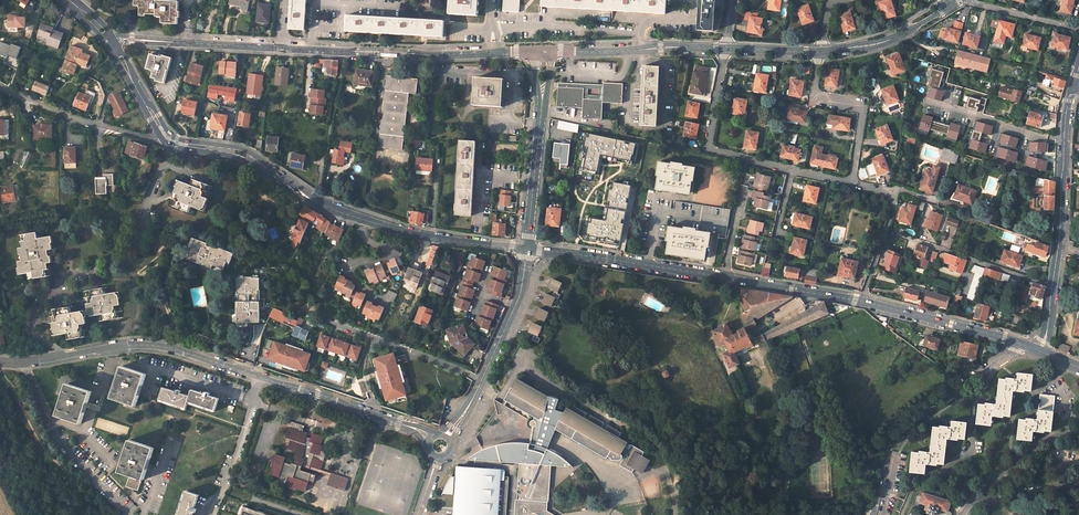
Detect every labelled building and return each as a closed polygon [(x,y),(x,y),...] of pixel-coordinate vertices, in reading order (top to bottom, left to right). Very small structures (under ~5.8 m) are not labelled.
[(137,4),(140,4),(140,11),(162,13),(161,21),(177,23),(178,0),(137,0),(137,4)] [(229,5),(242,8),(241,11),(247,12),(250,0),(230,0),(229,5)] [(290,29),(306,30),(306,23),(307,0),(291,0),(290,29)] [(451,8),(450,14),(478,16),(479,0),(451,0),(451,8)] [(520,0),(504,0),(503,11),(519,12),(520,0)] [(542,7),(553,7),(575,9),(599,10),(625,11),(650,13),(665,13),(666,0),(542,0),(542,7)] [(697,30),(713,31),(714,19),(715,0),(699,0),(697,30)] [(768,9),(779,11),(781,0),(770,0),(768,9)] [(891,0),(886,0),(875,4),(877,11),(882,9),(883,13),(885,18),(895,14),(891,0)] [(1060,11),(1070,14),(1073,0),(1063,0),(1060,11)] [(259,3),(257,20),(269,21),(271,4),(259,3)] [(797,8),(803,24),(813,21),(808,5),(797,8)] [(852,15),(850,8),(840,11),(840,15),(839,15),(844,31),(856,28),(852,15)] [(757,12),(751,11),(749,20),(747,31),(759,34),(762,18),(757,17),(757,12)] [(347,14),(346,30),(354,31),(379,32),(404,34),(429,36),(443,37),(444,21),(347,14)] [(19,16),(8,16),(7,27),(24,28),(25,18),(19,18),(19,16)] [(1014,24),(993,18),(991,26),(998,28),(995,41),(1003,43),(1005,35),(1011,36),(1014,24)] [(957,42),(962,23),(956,21),(954,29),(947,27),(946,31),(944,37),(944,38),(957,42)] [(53,29),(42,25),(38,35),(49,40),(47,44),(58,48),(63,35),(55,32),(52,31),(53,29)] [(976,47),(979,36),(966,32),(963,43),(976,47)] [(1040,37),(1025,33),(1022,45),(1037,49),(1040,37)] [(1069,37),(1054,33),(1051,45),(1066,49),(1069,37)] [(0,41),(0,54),(7,57),(8,55),(17,59),(22,47),(12,44),(11,46),(0,41)] [(71,46),(62,71),(73,75),(77,64),(78,61),(88,65),(91,57),(82,53),(83,50),(71,46)] [(990,58),(983,56),(958,49),(955,62),(986,71),(990,58)] [(163,55),(150,51),(146,65),(152,66),(152,69),(153,69),(151,76),(164,79),(168,67),(167,66),(170,55),(163,53),(163,55)] [(897,54),(887,58),(893,74),(904,70),(897,54)] [(325,59),(325,63),(325,66),(329,66),(329,73),(337,73),(338,60),(330,59),(325,59)] [(196,82),(199,72),(201,72),(204,64),(192,60),(186,79),(196,82)] [(235,74),(236,62),(219,61),(218,73),(235,74)] [(694,71),(689,91),(702,94),(707,74),(705,73),(707,67),(696,64),(695,71),(694,71)] [(652,66),(644,66),(641,126),(657,126),(659,67),(652,66)] [(286,85),(289,68),(277,67),(275,84),(286,85)] [(839,70),(828,68),(825,85),(836,87),(839,70)] [(939,90),(941,81),(940,81),(941,77),(942,77),(944,72),(932,68),(929,78),(931,78),(928,87),(931,88),(928,97),(941,101),(942,96),(941,95),(942,91),(939,90)] [(374,71),(357,69),(355,83),(372,85),(374,71)] [(263,75),(250,73),(248,93),(262,94),(263,75)] [(757,73),(754,89),(766,91),(768,75),(757,73)] [(1053,77),(1053,74),(1046,73),(1043,86),(1051,88),(1052,86),(1054,78),(1053,77)] [(418,77),(387,74),(379,145),(403,148),(409,91),(416,92),(418,77)] [(1053,77),(1054,78),(1052,86),(1063,88),(1066,78),(1053,74),(1053,77)] [(504,92),(504,77),(476,76),(474,104),(503,106),(504,92)] [(803,81),(791,79),(789,94),(801,96),(803,81)] [(561,82),(559,82),(557,105),(583,106),(583,117),(602,118),(603,101),(623,102),(624,82),(610,82),(604,81),(604,84),(599,84),(586,83),(574,83),(561,82)] [(50,88),(46,86),(37,82),(34,91),(47,96),(50,88)] [(234,100),(237,88),(210,84),(208,97),(217,98),(217,95),(226,96),(225,99),(234,100)] [(898,100),(893,85),(881,89),(886,104),(898,100)] [(325,105),(326,97),(324,97),(324,89),(312,88),(311,96),(313,96),(312,104),(310,104),(310,112),(322,113),(323,105),(325,105)] [(1021,93),(1004,89),(1001,99),(1018,103),(1022,105),(1023,100),(1025,100),(1026,96),(1020,95),(1021,93)] [(86,95),(80,93),(75,106),(87,110),(89,103),(92,104),(97,93),(87,90),(86,95)] [(120,92),(110,97),(116,109),(119,115),(129,110),(120,92)] [(965,108),(977,111),(979,107),(977,106),(977,104),(985,107),(987,98),(981,97),(981,100),(969,96),(965,108)] [(197,99),(184,97),(182,107),(189,109),(188,111),(195,112),(197,99)] [(744,115),(747,100),(734,98),(732,113),(744,115)] [(689,101),(686,115),(697,117),(700,104),(689,101)] [(806,111),(789,108),(787,119),(805,122),(806,111)] [(240,111),(239,115),(237,115),(236,118),(238,119),(237,125),(248,126),(250,113),(240,111)] [(1040,127),(1043,116),(1030,112),(1026,124),(1040,127)] [(225,129),(227,115),(213,113),(211,127),(225,129)] [(850,118),(835,115),(833,128),(848,130),(850,118)] [(957,140),(961,123),(958,122),(957,125),(951,123),(951,124),(950,126),(932,120),(933,118),(923,115),(919,129),(929,131),(929,130),(933,131),(943,134),(947,135),(947,137),(957,140)] [(0,120),(0,135),(8,135),(9,120),(0,120)] [(579,124),(559,120),(557,130),(578,135),(579,124)] [(698,124),(687,121),(684,136),(695,139),(698,124)] [(970,148),(985,153),(987,144),(981,142),(979,142),(981,137),(982,135),(981,135),(982,133),(984,133),(990,135),(993,126),(977,122),(975,130),(973,130),(970,139),(972,140),(970,148)] [(876,129),(881,144),(892,140),(887,125),(876,129)] [(53,126),(35,126),(35,139),(53,139),(53,126)] [(744,147),(756,149),(759,133),(747,131),(744,147)] [(616,140),(587,133),(579,168),(600,172),(603,155),(613,157),(616,140)] [(996,157),(1015,162),(1018,153),(1010,151),(1003,148),(1004,144),(1012,146),(1015,147),(1018,139),(1003,134),(1000,143),(999,147),(996,157)] [(281,137),(271,135),(268,149),(273,150),(273,149),(278,150),(281,137)] [(475,139),(459,138),(456,212),(471,213),(472,204),(473,176),(474,155),(475,139)] [(339,148),(334,147),(331,161),(343,164),(345,155),(343,155),(344,149),(350,151),(352,141),(341,139),(339,148)] [(570,144),(555,142),(553,158),(560,158),(560,164),(568,165),(570,144)] [(1040,152),(1046,152),(1046,143),(1030,142),(1030,151),(1034,152),(1038,152),(1040,152)] [(135,143),(131,155),(143,159),(146,147),(135,143)] [(783,145),(781,155),(798,159),(800,149),(783,145)] [(814,145),(811,163),(834,168),(837,157),(820,154),(821,146),(814,145)] [(950,162),(953,151),(943,148),(940,159),(950,162)] [(25,168),(32,151),(27,149),(20,166),(25,168)] [(290,163),(289,166),(302,169),(303,163),(305,163),(307,155),(298,153),(298,151),(290,149),(288,162),(290,163)] [(76,171),(76,151),(65,151),(66,171),(76,171)] [(958,153),(953,151),(950,162),(955,163),(958,153)] [(878,174),(889,170),(883,155),(871,159),(872,160),(863,163),(864,166),(868,176),(871,176),(870,175),(877,172),(878,174)] [(1026,165),(1045,171),(1047,162),(1040,160),(1036,158),(1037,156),(1034,155),(1033,157),(1030,156),(1029,155),(1026,165)] [(432,170),(433,159),(416,157),(415,169),(432,170)] [(693,168),(660,162),(655,187),(662,188),(689,192),(693,168)] [(919,190),(931,194),(939,168),(933,166),(933,169),(928,167),(927,167),(925,167),(924,168),(923,169),(922,182),(919,190)] [(112,169),(104,169),(104,179),(96,178),(96,193),(107,193),(107,185),(114,185),(114,174),(112,174),(112,169)] [(771,176),(758,173),(755,186),(768,189),(771,176)] [(189,183),(177,179),(173,190),(175,191),(171,203),(192,212),(194,206),(204,209),(206,204),(207,204),(212,192),(210,192),(213,185),(191,177),(189,183)] [(1054,213),(1055,182),(1045,179),(1044,213),(1054,213)] [(585,236),(620,243),(631,185),(611,181),(604,217),(589,215),(585,236)] [(18,185),(1,188),(3,203),(20,200),(18,185)] [(820,188),(808,185),(804,200),(816,203),(820,188)] [(976,191),(959,185),(956,193),(954,192),(951,200),(961,199),(964,202),(971,204),(976,191)] [(511,190),(500,189),(499,194),(500,194),(499,205),(509,206),(511,190)] [(764,192),(754,190),(752,197),(756,198),(754,205),(768,208),(771,196),(768,195),(763,194),(764,192)] [(669,213),(672,214),(666,252),(684,255),(704,257),(708,232),(718,234),(717,238),(725,239),(730,209),(674,201),(673,209),(670,209),(669,213)] [(561,205),(553,204),(552,208),(548,207),(546,225),(552,225),(552,224),(559,225),(561,209),(560,209),(561,205)] [(904,205),(898,221),(903,222),(902,224),(909,227),(916,206),(909,204),(908,208),(907,208),(907,206),(904,205)] [(319,214),(319,213),(316,212),(307,205),(302,213),(314,222),(316,218),(320,221),(323,216),(319,214)] [(428,214),(407,210),(406,220),(411,221),(411,222),(416,223),(422,224),(423,220),(427,221),(428,214)] [(942,215),(931,211),(928,219),(931,220),(930,223),(929,222),(927,228),(936,231),(942,215)] [(504,235),(506,223),(496,222),(496,213),(492,212),(491,222),(494,222),(493,233),(498,234),(504,235)] [(810,228),(813,216),(796,212),(793,224),(810,228)] [(979,212),(976,220),(988,224),(991,216),(979,212)] [(327,232),(330,224),(333,218),(325,215),(324,215),(323,216),(320,221),(317,226),(327,232)] [(955,229),(958,222),(948,218),(946,225),(955,229)] [(764,222),(751,219),(748,231),(759,234),(760,230),(762,230),(764,222)] [(300,222),(293,238),(301,241),(308,225),(300,222)] [(339,240),(344,229),(330,224),(327,232),(326,235),(339,240)] [(43,231),(19,235),(21,247),(18,248),(20,260),(17,261),(18,267),(17,267),(18,274),(24,273),(26,280),(49,276),(47,263),(55,262),(53,255),(47,256),(47,250),(52,249),(50,236),(44,237),(43,231)] [(742,246),(755,250),(757,242),(754,241),(755,237),(745,234),(742,246)] [(803,255),(807,240),(795,237),(791,252),(803,255)] [(188,248),(186,254),(187,255),(186,260),(210,270),(211,267),(222,271),(225,265),(226,262),(227,263),(229,264),(233,255),(191,238),(188,248)] [(301,241),(293,238),(290,246),(298,250),(301,241)] [(423,243),(418,241),(411,258),(416,260),(423,243)] [(1035,246),(1026,243),(1024,250),(1044,256),(1048,246),(1036,242),(1035,246)] [(915,264),(927,268),(929,261),(925,259),(926,255),(924,254),(927,247),(916,243),(912,255),(917,257),(915,264)] [(426,265),(430,267),(439,245),(435,245),(426,265)] [(751,266),(754,253),(741,250),(738,263),(751,266)] [(1019,267),(1022,256),(1005,250),(1001,261),(1007,262),(1006,263),(1019,267)] [(900,254),(889,251),(884,265),(886,265),(885,269),(896,273),(898,269),(899,270),(903,257),(900,254)] [(956,257),(945,253),(943,259),(942,260),(951,263),(955,265),(953,270),(961,272),(966,260),(956,257)] [(852,255),(848,254),(847,259),(842,257),(839,274),(854,277),(857,261),(851,259),(852,255)] [(467,269),(468,269),(477,272),(478,269),(482,270),(485,262),(472,257),(469,265),(468,265),(467,269)] [(391,262),(387,263),(389,268),(392,275),(398,273),(397,271),(400,269),(398,265),(395,258),(390,260),(391,262)] [(415,288),(425,267),(410,260),(403,277),(411,280),(409,286),(415,288)] [(386,275),(384,270),(382,266),(381,264),(376,266),(377,267),(374,269),(379,281),(384,279),(383,276),(386,275)] [(985,268),(973,264),(971,271),(975,272),(967,298),(974,300),(985,268)] [(505,280),(508,271),(495,266),(492,275),(497,277),(496,281),(490,279),(487,287),(493,289),(491,293),(501,297),(503,293),(502,292),(505,284),(507,280),(505,280)] [(786,271),(785,275),(804,279),(806,271),(786,266),(785,271),(786,271)] [(771,269),(764,267),(762,275),(769,276),(771,269)] [(984,274),(995,278),(1000,279),(1001,276),(1002,273),(986,267),(984,274)] [(373,281),(374,283),(379,281),(374,269),(371,270),(370,268),(365,270),(370,282),(373,281)] [(820,271),(807,268),(806,275),(818,278),(820,271)] [(478,282),(481,274),(477,272),(468,269),(465,277),(464,277),(462,281),(472,284),(474,281),(478,282)] [(435,278),(430,289),(440,294),(444,282),(447,283),(450,277),(435,271),(432,277),(435,278)] [(339,275),(336,282),(334,286),(337,288),(336,290),(341,292),(346,280),(343,278),(344,277),(339,275)] [(818,278),(806,275),(804,282),(817,284),(818,278)] [(235,303),(235,324),(259,324),(259,304),(257,304),(257,291),(258,291),(258,279),(252,279),(252,278),(243,278),(243,279),(236,279),(236,296),(237,296),(237,303),(235,303)] [(549,295),(543,292),(541,298),(540,300),(540,301),(540,302),(541,303),(541,304),(548,307),(549,304),(550,304),(551,303),(551,302),(550,301),(552,298),(555,299),(557,295),(554,294),(556,290),(557,290),(558,289),(558,288),(557,287),(559,283),(550,279),(548,283),(547,285),(546,286),(547,287),(548,288),(551,290),(549,295)] [(349,298),(349,296),(352,291),(354,285),(351,284),(352,282),(346,280),(341,292),(344,293),(344,295),(349,298)] [(471,288),(472,284),(462,281),(461,285),(462,286),(459,294),(468,297),(472,298),(475,290),(471,288)] [(1031,287),(1029,287),(1025,285),(1020,299),(1026,301),(1028,298),(1043,303),(1043,298),(1044,293),(1046,286),(1033,282),(1031,287)] [(109,293),(108,286),(85,290),(86,297),(91,296),(92,302),(87,303),(88,309),(75,311),(74,305),(51,309),(52,316),(57,315),(58,321),(53,322),(55,335),(64,333),(65,339),(89,335),(88,330),(90,329),(88,317),(98,315),(99,321),(123,317),(122,311),(123,311),(121,297),(119,298),(118,291),(109,293)] [(919,291),(906,287),(903,296),(916,300),(919,291)] [(758,318),(794,297),(766,292),(741,289),(740,296),(745,311),(741,314),(749,328),(757,324),(754,318),(757,316),(758,318)] [(946,308),(949,298),(926,291),(923,301),(946,308)] [(359,292),(359,293),(356,292),(353,298),(351,304),(356,306),(357,304),(360,305),(364,294),(359,292)] [(468,297),(459,294),(458,294),(457,298),(455,306),(468,311),(471,302),(467,301),(468,297)] [(480,313),(482,313),(493,317),(497,308),(497,309),(499,305),(487,300),(485,305),(483,304),(480,313)] [(371,303),(366,301),(365,303),(361,312),(364,314),(363,316),(368,318),(373,306),(371,305),(371,303)] [(766,340),(829,313),(824,301),(763,334),(766,340)] [(989,306),(977,303),(976,307),(978,308),(975,318),(985,321),(985,320),(989,321),(990,317),(986,316),(989,306)] [(420,305),(413,321),(425,326),(431,310),(420,305)] [(377,307),(373,306),(368,318),(373,320),(374,318),(378,319),(382,308),(377,306),(377,307)] [(546,312),(536,308),(534,313),(532,317),(542,321),(543,318),(544,318),(544,317),(545,317),(545,316),(544,315),(546,312)] [(285,315),(272,309),(269,317),(281,323),(284,317),(285,317),(285,315)] [(488,329),(491,321),(492,321),(493,317),(482,313),(481,317),(478,316),(475,324),(488,329)] [(1022,317),(1015,314),(1013,322),(1020,324),(1022,317)] [(284,317),(281,323),(294,328),(295,326),(297,322),(285,317),(284,317)] [(733,334),(726,322),(712,330),(719,346),(725,343),(729,351),(723,353),(729,368),(740,364),(735,352),(746,347),(747,349),(754,345),(744,327),(737,331),(738,332),(733,334)] [(528,333),(532,334),(529,341),(535,343),(537,339),(534,338),(536,333),(537,333),(538,333),(539,332),(539,331),(538,330),(539,327),(530,323),(527,327),(527,329),(527,331),(527,332),(528,333)] [(463,324),(447,329),(450,337),(456,343),(454,345),(465,355),(473,345),(462,335),(461,333),(465,332),(463,324)] [(298,327),(295,326),(294,328),(292,335),(304,341),(306,337),(307,332),(298,327)] [(355,358),(360,345),(357,344),(356,346),(345,342),(346,340),(337,337),(337,339),(325,335),(326,333),(322,332),(317,345),(355,358)] [(766,340),(763,334),(755,338),(758,343),(766,340)] [(939,349),(941,339),(927,336),(926,340),(922,339),(920,345),(939,349)] [(979,345),(960,341),(956,353),(976,358),(979,345)] [(1070,347),(1061,342),(1058,349),(1067,353),(1067,351),(1068,351),(1070,347)] [(284,349),(272,345),(268,357),(283,362),(283,364),(298,369),(299,367),(304,369),(309,354),(285,346),(284,349)] [(397,366),(394,353),(375,358),(378,371),(380,376),(378,377),(381,387),(382,386),(386,400),(405,394),(402,381),(403,381),(401,371),(399,371),(397,366)] [(146,374),(121,367),(111,399),(136,406),(143,383),(146,374)] [(979,404),(976,424),(991,426),(993,417),(1003,418),(1003,416),(1010,417),(1013,392),(1024,393),(1024,391),(1031,392),(1034,375),(1018,373),(1017,379),(1012,378),(1008,377),(1007,379),(1000,379),(996,405),(990,404),(985,403),(985,405),(979,404)] [(518,379),(512,388),(511,388),(504,400),(533,417),(533,421),(531,421),(531,422),(530,422),(530,423),(530,425),(530,426),(531,427),(532,427),(528,444),(521,443),(516,443),(512,443),(508,443),(504,444),(500,445),(496,446),(492,447),(488,448),(484,450),(480,451),(473,456),(466,460),(519,464),(517,490),(518,490),(518,492),(517,494),(516,494),(516,499),(515,499),(513,514),(554,514),(546,511),(550,466),(573,468),(568,463),(563,459),(558,455),(554,452),(551,451),(547,449),(555,430),(606,459),(607,457),(611,459),(610,460),(620,461),(623,458),(619,465),(632,473),(634,470),(640,474),(648,460),(642,456),(644,453),(631,445),(629,448),(626,446),(628,443),(619,437),(622,432),(608,424),(605,428),(602,426),(605,421),(591,413),(588,418),(584,416),(587,411),(573,402),(570,408),(566,405),(562,411),(554,409),(557,402),(518,379)] [(91,393),(66,385),(56,417),(80,425),(88,402),(91,393)] [(177,389),(177,391),(171,390),(164,387),(160,399),(186,408),(188,401),(190,396),(181,393),(181,391),(177,389)] [(192,389),(190,396),(188,401),(215,410),(219,398),(209,395),(210,393),(206,391),(205,393),(199,391),(192,389)] [(1051,433),(1055,397),(1040,395),(1038,420),(1027,418),(1027,420),(1020,420),(1017,440),(1032,442),(1033,433),(1038,433),(1044,434),(1044,432),(1051,433)] [(320,470),(326,453),(321,451),(323,445),(320,444),(323,436),(312,432),(311,438),(306,437),(307,433),(302,431),(304,426),(287,420),(286,426),(289,427),(285,443),(289,444),(288,449),(296,452),(292,465),(285,463),(286,458),(276,455),(273,464),(274,464),(270,475),(281,478),(280,483),(286,485),(286,487),(294,489),(295,488),(305,491),(308,482),(313,483),(315,476),(300,471),(301,467),(302,464),(320,470)] [(941,427),(933,427),(931,452),(925,451),(920,451),(920,453),(913,452),(911,472),(926,474),(927,464),(933,465),(934,463),(945,464),(948,439),(958,440),(958,438),(966,439),(967,423),(952,421),(952,427),(941,426),(941,427)] [(155,448),(130,440),(120,472),(131,475),(127,486),(140,490),(143,479),(145,480),(152,457),(155,448)] [(452,514),(506,514),(508,476),(504,476),(505,468),(455,465),(455,476),(447,475),(446,493),(454,494),(452,514)] [(331,473),(330,476),(327,485),(345,491),(349,479),(331,473)] [(935,490),(933,496),(924,492),(920,503),(928,505),(926,510),(929,511),(928,513),(934,514),(938,514),(941,514),(952,514),(953,514),(952,513),(949,512),(952,502),(943,499),(944,496),(945,493),(935,490)] [(187,491),(179,514),(192,514),(193,512),(195,513),(196,508),(195,508),(196,505),(199,495),(187,491)] [(245,506),(242,514),(268,514),(265,514),(266,512),(259,510),(258,513),(254,512),(249,510),(250,507),(245,506)]
